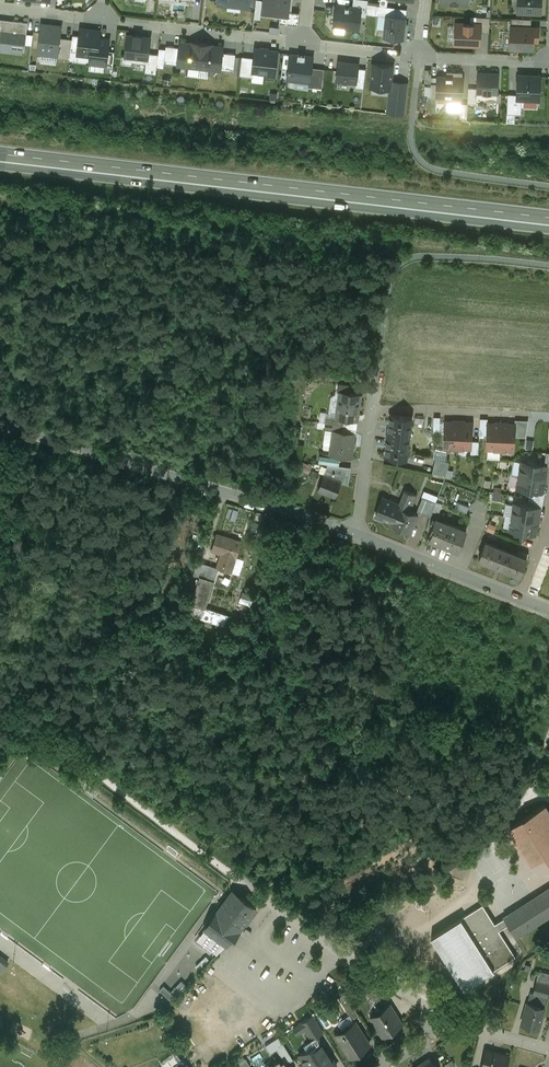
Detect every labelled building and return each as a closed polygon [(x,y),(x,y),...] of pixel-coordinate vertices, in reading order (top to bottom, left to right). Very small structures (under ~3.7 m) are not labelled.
[(260,8),(280,11),(287,12),(289,0),(261,0),(260,8)] [(352,7),(361,8),(360,17),(366,18),(368,0),(353,0),(352,7)] [(518,12),(540,13),(541,0),(518,0),(518,12)] [(352,7),(336,5),(334,25),(347,27),(347,29),(358,30),(360,17),(361,8),(352,7)] [(388,7),(387,16),(403,18),(404,9),(388,7)] [(297,26),(298,13),(287,12),(280,11),(279,24),(297,26)] [(387,16),(386,16),(383,37),(394,38),(395,40),(405,41),(407,31),(405,31),(406,18),(403,18),(387,16)] [(490,18),(476,17),(476,25),(480,25),(479,33),(489,33),(490,18)] [(27,35),(28,22),(0,19),(0,39),(1,31),(27,35)] [(531,19),(512,19),(511,27),(531,28),(531,19)] [(61,27),(41,24),(37,53),(57,56),(58,56),(60,38),(61,27)] [(476,25),(465,24),(465,25),(456,25),(455,43),(466,43),(466,45),(479,45),(479,33),(480,25),(476,25)] [(531,28),(511,27),(510,48),(532,49),(532,41),(537,41),(538,28),(531,28)] [(100,31),(81,29),(80,36),(78,52),(78,54),(91,56),(90,63),(104,65),(106,65),(108,51),(109,40),(99,39),(100,31)] [(1,31),(0,39),(0,40),(0,50),(25,53),(27,35),(1,31)] [(78,52),(80,36),(73,35),(72,40),(71,51),(78,52)] [(128,35),(126,56),(133,57),(132,62),(146,64),(147,64),(148,53),(150,38),(128,35)] [(72,40),(60,38),(58,56),(57,56),(57,58),(70,59),(71,51),(72,40)] [(197,44),(180,42),(179,47),(177,65),(199,67),(202,43),(197,42),(197,44)] [(207,44),(202,43),(199,67),(221,70),(223,53),(224,47),(207,45),(207,44)] [(177,65),(179,47),(166,46),(166,49),(164,63),(177,65)] [(164,63),(166,49),(159,48),(159,54),(157,67),(164,68),(164,63)] [(278,52),(255,49),(254,58),(253,71),(254,71),(266,73),(266,76),(275,77),(278,52)] [(108,51),(106,65),(104,65),(104,67),(113,68),(115,52),(108,51)] [(159,54),(148,53),(147,64),(146,64),(145,73),(156,74),(157,67),(159,54)] [(236,54),(223,53),(221,70),(234,72),(236,54)] [(298,56),(291,55),(288,79),(309,82),(310,82),(311,68),(312,58),(305,57),(305,55),(298,54),(298,56)] [(122,63),(132,64),(132,62),(133,57),(126,56),(123,56),(122,63)] [(254,58),(242,56),(240,76),(253,78),(254,71),(253,71),(254,58)] [(359,64),(338,62),(336,80),(342,81),(342,82),(350,83),(350,82),(356,82),(357,83),(359,68),(359,64)] [(393,66),(374,63),(371,87),(390,89),(391,81),(393,66)] [(324,69),(311,68),(310,82),(309,82),(308,87),(322,89),(324,69)] [(366,69),(359,68),(357,83),(356,82),(355,88),(364,89),(366,69)] [(447,77),(438,77),(438,84),(431,84),(431,97),(437,97),(437,102),(461,104),(462,73),(447,72),(447,77)] [(498,74),(477,73),(477,88),(477,93),(497,94),(498,74)] [(539,76),(518,75),(518,95),(517,99),(522,99),(538,100),(539,76)] [(408,83),(391,81),(390,89),(386,113),(405,115),(408,83)] [(477,88),(468,88),(468,103),(476,104),(477,93),(477,88)] [(521,114),(522,99),(517,99),(518,95),(508,94),(507,114),(521,114)] [(361,394),(340,391),(339,392),(340,392),(337,417),(336,417),(345,419),(358,420),(357,419),(361,395),(361,394)] [(337,417),(326,415),(325,422),(344,425),(345,419),(336,417),(337,417)] [(411,418),(389,416),(385,456),(406,459),(411,418)] [(514,436),(515,437),(526,437),(528,420),(515,420),(515,424),(514,436)] [(344,425),(325,422),(324,429),(333,430),(344,431),(344,425)] [(459,422),(445,422),(444,434),(443,433),(443,434),(443,440),(444,440),(444,447),(457,448),(459,422)] [(472,423),(459,422),(457,448),(471,448),(471,441),(472,441),(472,435),(472,423)] [(501,424),(488,423),(487,435),(486,435),(486,436),(486,442),(487,442),(486,449),(500,450),(501,424)] [(515,424),(501,424),(500,450),(514,450),(514,443),(515,443),(515,437),(514,436),(515,424)] [(344,431),(333,430),(330,454),(352,457),(355,433),(344,431)] [(472,441),(471,441),(471,448),(471,454),(478,454),(479,441),(472,441)] [(449,462),(435,459),(432,473),(446,476),(449,462)] [(534,462),(528,461),(528,462),(521,461),(519,475),(544,479),(547,465),(535,463),(535,462),(534,462)] [(351,467),(328,464),(324,475),(341,482),(349,485),(351,467)] [(324,475),(324,474),(318,490),(335,497),(341,482),(324,475)] [(544,479),(519,475),(517,488),(524,489),(524,490),(529,491),(530,492),(530,490),(542,492),(544,479)] [(418,515),(407,510),(409,506),(411,507),(416,495),(405,490),(399,504),(392,522),(391,522),(390,524),(411,533),(418,515)] [(399,504),(383,497),(376,514),(382,516),(383,519),(391,522),(392,522),(399,504)] [(436,502),(422,497),(417,511),(430,516),(436,502)] [(469,506),(457,502),(455,508),(467,512),(469,506)] [(527,505),(521,504),(521,505),(514,503),(512,517),(537,521),(540,508),(528,506),(528,505),(527,504),(527,505)] [(537,521),(512,517),(510,530),(517,531),(517,532),(522,533),(522,534),(523,534),(523,533),(535,535),(537,521)] [(466,530),(436,518),(431,531),(432,532),(429,539),(450,548),(451,546),(458,549),(458,550),(458,551),(466,530)] [(241,542),(217,535),(212,551),(223,554),(236,558),(241,542)] [(507,551),(485,542),(479,559),(500,567),(507,551)] [(527,559),(507,551),(500,567),(520,575),(527,559)] [(236,558),(223,554),(222,558),(221,558),(217,568),(211,566),(218,569),(231,573),(236,558)] [(211,566),(198,562),(193,575),(200,577),(206,579),(211,566)] [(218,569),(211,566),(206,579),(214,582),(218,569)] [(206,579),(200,577),(191,605),(205,609),(206,608),(214,582),(206,579)] [(228,615),(206,608),(205,609),(191,605),(188,615),(225,626),(228,615)] [(544,806),(510,827),(532,863),(546,854),(548,859),(548,814),(544,806)] [(504,918),(495,924),(499,930),(508,925),(516,937),(548,916),(548,889),(504,918)] [(233,891),(205,928),(226,944),(231,937),(232,937),(238,929),(239,930),(246,921),(247,922),(256,909),(233,891)] [(482,905),(431,937),(464,989),(515,957),(499,930),(495,924),(482,905)] [(310,948),(306,945),(297,958),(301,960),(310,948)] [(2,956),(0,959),(0,963),(1,965),(4,967),(8,960),(2,956)] [(181,980),(171,991),(175,996),(186,985),(181,980)] [(536,982),(533,993),(533,994),(547,998),(548,998),(548,992),(548,985),(536,982)] [(383,993),(368,984),(363,992),(377,1001),(383,993)] [(171,991),(164,985),(160,990),(171,1000),(175,996),(171,991)] [(547,998),(533,994),(533,993),(530,992),(528,1003),(545,1008),(548,998),(547,998)] [(345,994),(339,998),(345,1007),(351,1003),(345,994)] [(359,1015),(351,1003),(345,1007),(345,1008),(352,1019),(359,1015)] [(528,1003),(527,1003),(521,1025),(539,1030),(545,1008),(528,1003)] [(390,1004),(373,1015),(378,1022),(375,1024),(383,1037),(402,1025),(390,1004)] [(323,1032),(312,1015),(294,1027),(298,1033),(305,1029),(312,1039),(323,1032)] [(355,1022),(337,1034),(336,1033),(335,1034),(351,1058),(370,1046),(355,1022)] [(175,1040),(171,1043),(175,1049),(179,1046),(175,1040)] [(271,1051),(277,1049),(272,1040),(267,1043),(271,1051)] [(300,1054),(309,1066),(336,1066),(337,1066),(320,1041),(300,1054)] [(294,1059),(284,1044),(277,1049),(286,1064),(294,1059)] [(486,1050),(481,1066),(483,1066),(507,1066),(510,1057),(486,1050)] [(166,1066),(181,1057),(177,1051),(162,1060),(166,1066)] [(182,1058),(169,1066),(182,1066),(186,1063),(182,1058)]
